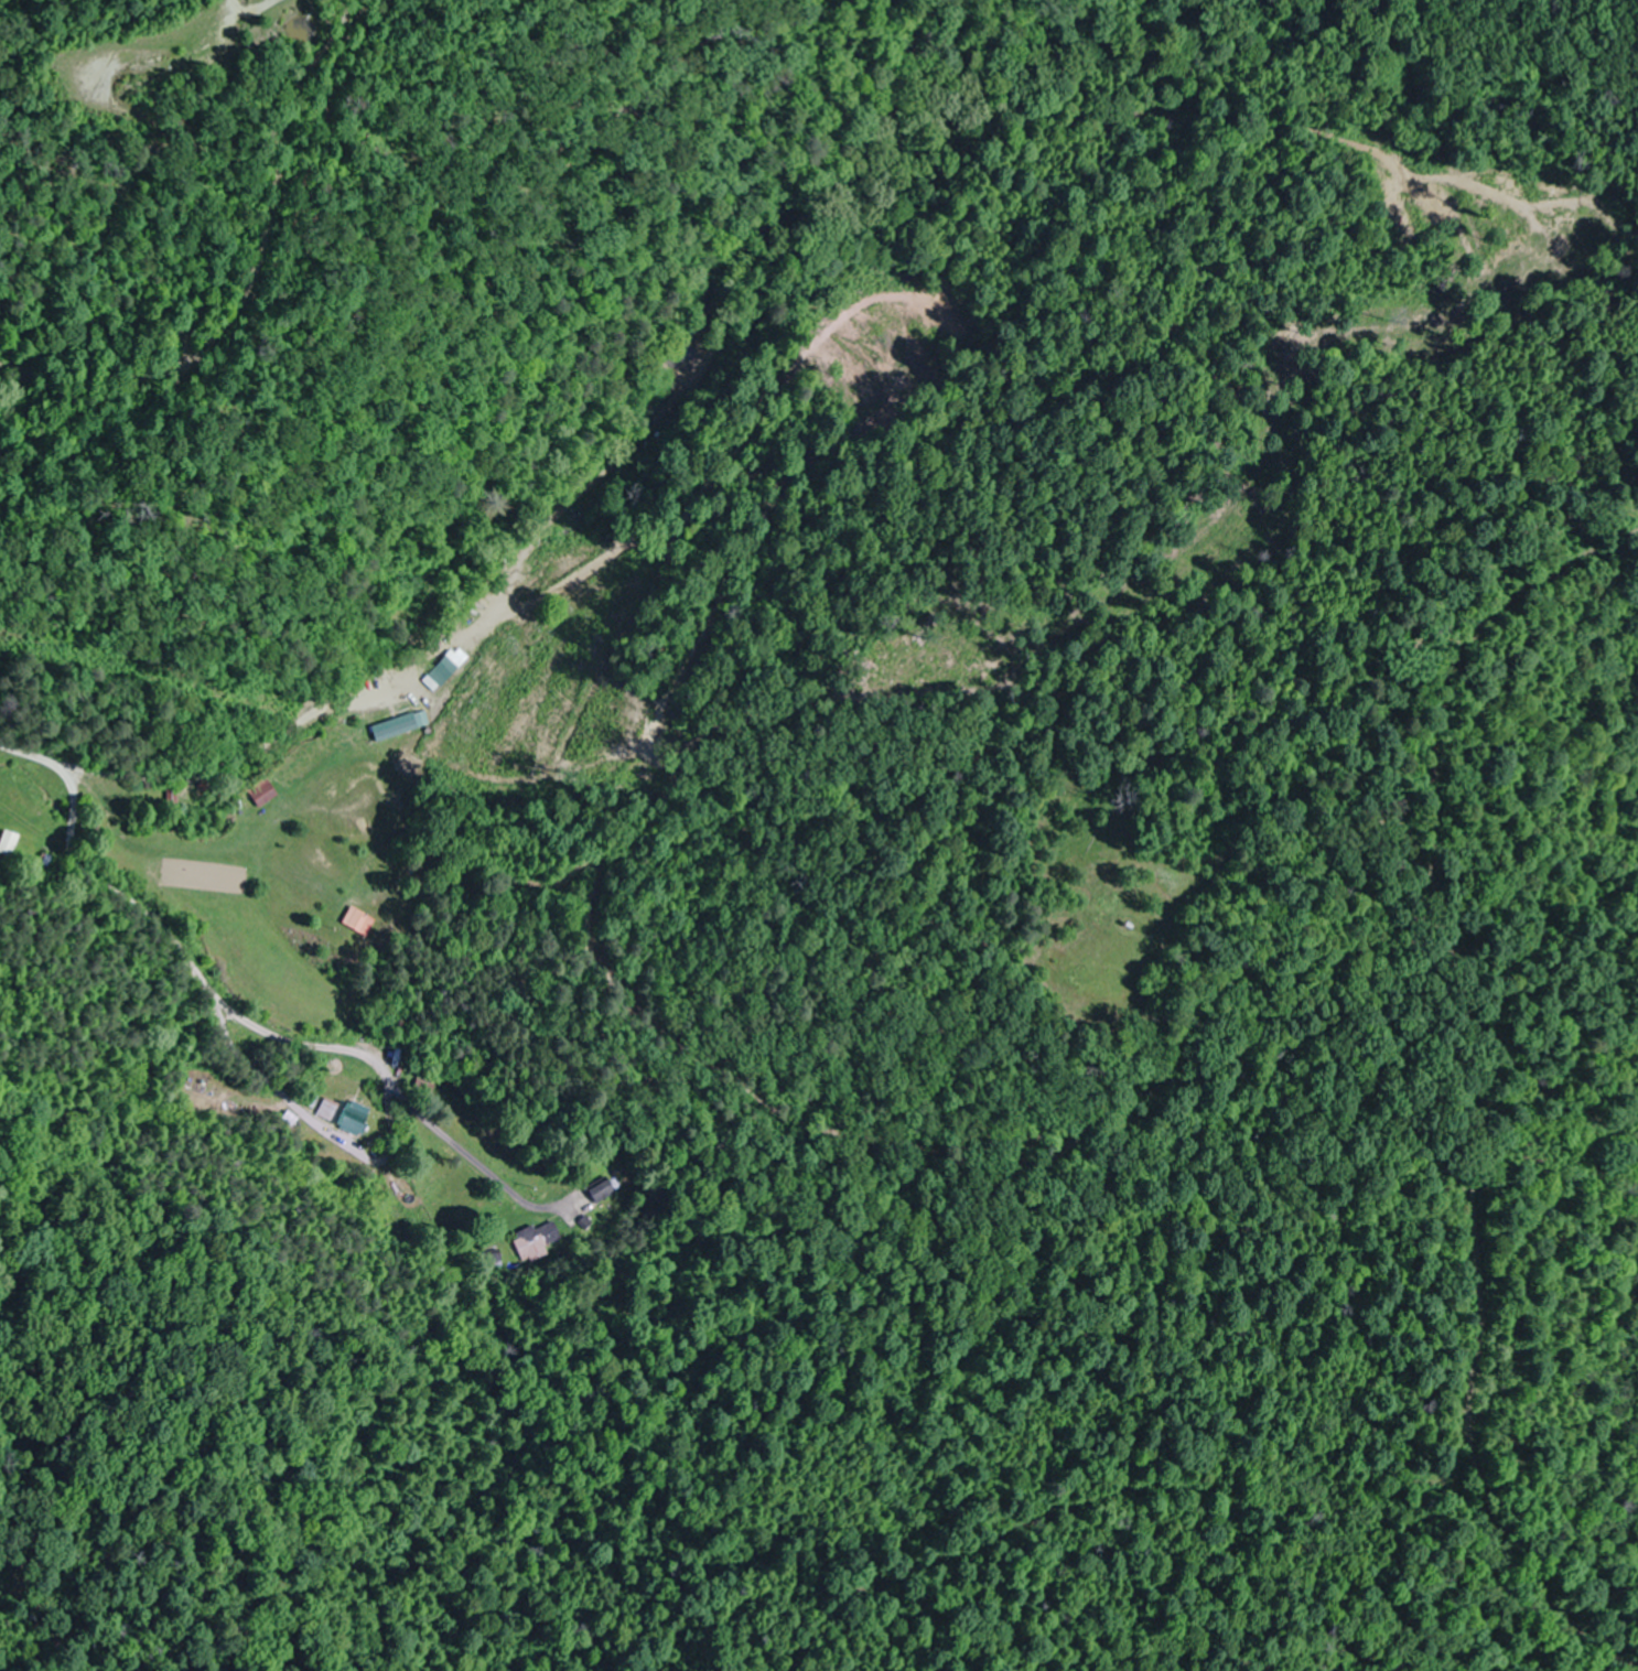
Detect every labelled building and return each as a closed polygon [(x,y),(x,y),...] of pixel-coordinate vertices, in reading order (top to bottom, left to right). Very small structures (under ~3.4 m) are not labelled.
[(423,698),(432,690),(425,681),(415,689),(423,698)] [(364,935),(374,919),(351,905),(342,922),(364,935)] [(614,1192),(604,1176),(586,1187),(596,1204),(614,1192)]
